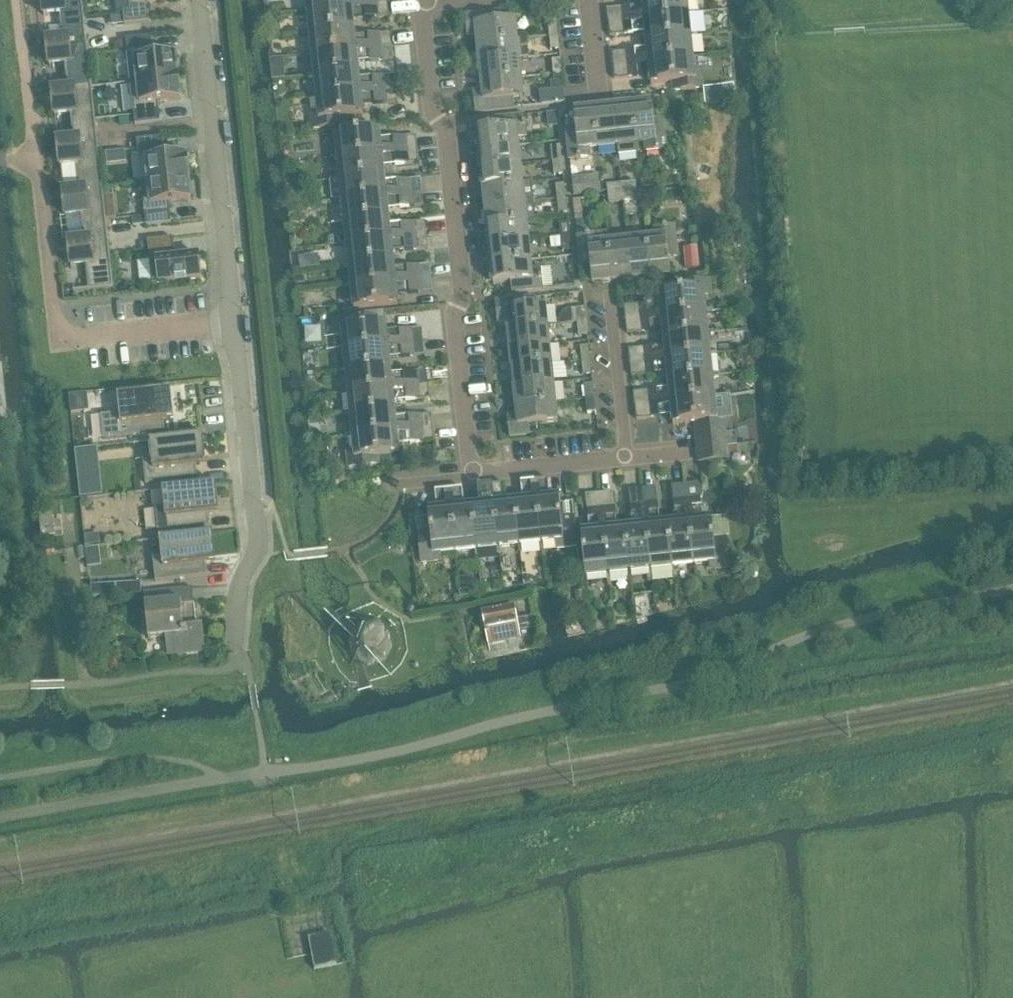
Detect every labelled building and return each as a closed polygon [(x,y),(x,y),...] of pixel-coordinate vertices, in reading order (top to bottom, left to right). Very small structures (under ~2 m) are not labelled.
[(62,39),(69,38),(69,39),(87,37),(83,0),(42,0),(44,16),(60,15),(62,39)] [(148,2),(171,0),(129,0),(130,12),(123,13),(124,25),(150,23),(148,2)] [(301,13),(387,3),(387,0),(306,0),(307,9),(300,10),(301,13)] [(609,22),(689,14),(689,16),(695,15),(699,15),(697,0),(641,0),(642,10),(631,11),(630,7),(607,9),(609,22)] [(303,31),(303,34),(355,28),(354,17),(365,16),(366,18),(388,16),(387,3),(301,13),(301,14),(307,13),(310,31),(303,31)] [(477,35),(478,44),(516,40),(514,20),(502,22),(501,12),(465,16),(467,36),(477,35)] [(645,29),(646,40),(697,35),(697,33),(691,34),(689,16),(689,14),(609,22),(610,36),(633,33),(633,30),(645,29)] [(122,16),(112,17),(113,24),(123,23),(122,16)] [(548,22),(549,36),(558,35),(557,21),(548,22)] [(305,52),(305,55),(392,46),(390,32),(367,34),(368,37),(356,38),(355,28),(303,34),(303,36),(310,35),(312,52),(305,52)] [(558,35),(549,36),(551,50),(560,49),(558,35)] [(612,52),(614,66),(693,57),(691,37),(697,37),(697,35),(646,40),(647,52),(635,54),(635,49),(612,52)] [(65,65),(68,89),(74,88),(74,89),(92,87),(87,37),(69,39),(69,38),(62,39),(46,40),(49,67),(65,65)] [(178,78),(175,55),(153,58),(151,37),(126,40),(130,83),(178,78)] [(478,44),(480,63),(518,59),(528,58),(526,39),(516,40),(478,44)] [(124,43),(115,43),(116,51),(125,50),(124,43)] [(307,74),(308,77),(360,71),(359,60),(370,59),(370,61),(393,59),(392,46),(305,55),(305,56),(312,56),(314,73),(307,74)] [(693,57),(614,66),(615,79),(638,76),(637,73),(649,72),(651,84),(673,82),(674,91),(705,88),(703,70),(695,71),(693,57)] [(480,63),(482,82),(520,77),(518,59),(480,63)] [(552,60),(553,74),(562,73),(563,73),(561,59),(552,60)] [(310,95),(310,98),(397,89),(395,74),(372,76),(372,80),(361,81),(360,71),(308,77),(315,77),(317,94),(310,95)] [(551,92),(564,91),(562,73),(553,74),(554,82),(550,83),(551,92)] [(522,97),(520,77),(482,82),(483,91),(473,92),(475,112),(514,108),(513,98),(522,97)] [(178,78),(130,83),(134,126),(159,123),(157,103),(180,100),(178,78)] [(70,115),(73,139),(80,139),(97,137),(96,120),(107,119),(103,86),(92,87),(74,89),(74,88),(68,89),(52,91),(55,117),(70,115)] [(734,87),(722,88),(724,102),(735,101),(736,101),(734,87)] [(397,89),(310,98),(310,99),(317,99),(319,111),(311,112),(313,128),(343,125),(342,116),(364,113),(363,102),(375,101),(375,104),(398,102),(397,89)] [(652,102),(632,104),(636,142),(645,141),(646,151),(667,149),(664,118),(654,119),(652,102)] [(632,104),(612,106),(617,145),(618,157),(637,154),(636,142),(632,104)] [(612,106),(593,108),(597,147),(617,145),(612,106)] [(597,147),(593,108),(575,110),(576,127),(568,128),(571,159),(591,157),(590,148),(597,147)] [(477,129),(479,150),(518,146),(517,136),(527,134),(525,115),(493,118),(493,127),(477,129)] [(335,135),(337,155),(337,158),(417,149),(415,135),(393,137),(393,139),(380,140),(379,130),(335,135)] [(76,166),(78,190),(85,189),(85,190),(103,188),(97,137),(80,139),(73,139),(57,141),(60,167),(76,166)] [(163,159),(161,138),(135,141),(137,154),(144,153),(147,183),(189,178),(186,156),(163,159)] [(479,150),(481,169),(520,165),(518,146),(479,150)] [(553,148),(554,162),(562,161),(561,147),(553,148)] [(337,158),(339,176),(340,179),(384,174),(383,163),(396,161),(396,164),(419,161),(417,149),(337,158),(337,155),(330,155),(331,159),(337,158)] [(562,161),(554,162),(556,175),(564,175),(562,161)] [(481,169),(483,188),(522,183),(520,165),(481,169)] [(335,202),(342,202),(342,201),(422,192),(420,177),(398,180),(398,182),(385,183),(384,174),(340,179),(339,176),(333,177),(333,178),(335,200),(335,202)] [(599,174),(572,177),(574,195),(601,192),(599,174)] [(147,183),(140,183),(145,226),(170,224),(168,203),(191,201),(189,178),(147,183)] [(636,182),(622,183),(623,193),(637,191),(636,182)] [(483,188),(485,207),(533,202),(531,183),(522,183),(483,188)] [(607,185),(608,194),(623,193),(622,183),(607,185)] [(557,185),(558,199),(566,199),(565,185),(557,185)] [(81,216),(84,240),(90,239),(90,240),(108,238),(103,188),(85,190),(85,189),(78,190),(63,191),(65,217),(81,216)] [(637,191),(623,193),(623,201),(637,199),(637,193),(637,191)] [(342,202),(344,222),(389,217),(388,206),(401,205),(401,207),(424,205),(422,192),(342,201),(342,202)] [(623,193),(608,194),(609,202),(623,201),(623,193)] [(566,199),(558,199),(560,213),(568,212),(566,199)] [(485,207),(487,226),(527,222),(536,221),(533,202),(485,207)] [(143,217),(132,218),(133,227),(144,226),(143,217)] [(340,245),(347,244),(426,235),(425,221),(403,223),(403,226),(390,227),(389,217),(344,222),(346,240),(340,241),(340,245)] [(577,222),(578,235),(588,234),(587,221),(577,222)] [(487,226),(489,245),(529,241),(527,222),(487,226)] [(561,224),(562,238),(570,237),(569,223),(561,224)] [(655,236),(646,237),(650,277),(670,275),(668,257),(678,256),(675,225),(654,227),(655,236)] [(588,234),(578,235),(581,266),(591,265),(593,283),(611,281),(607,241),(606,232),(588,234)] [(342,266),(349,266),(349,265),(393,260),(392,249),(405,248),(406,250),(428,248),(426,235),(347,244),(349,262),(342,263),(342,266)] [(570,237),(562,238),(564,252),(572,251),(570,237)] [(646,237),(627,239),(630,279),(650,277),(646,237)] [(90,239),(84,240),(68,242),(71,268),(87,266),(89,290),(73,292),(73,293),(113,289),(108,238),(90,240),(90,239)] [(147,244),(147,251),(151,285),(201,279),(198,257),(174,259),(172,239),(146,242),(147,244)] [(627,239),(607,241),(611,281),(630,279),(627,239)] [(489,245),(491,264),(531,260),(529,241),(489,245)] [(684,248),(686,268),(698,267),(696,247),(684,248)] [(345,288),(352,288),(352,286),(431,278),(430,264),(408,267),(408,269),(394,270),(393,260),(349,265),(349,266),(351,283),(345,284),(345,288)] [(531,260),(491,264),(493,284),(511,282),(512,291),(543,288),(541,269),(532,270),(531,260)] [(352,286),(352,288),(354,307),(398,303),(397,292),(410,290),(410,293),(433,291),(431,278),(352,286)] [(625,306),(626,320),(712,311),(712,309),(705,309),(704,297),(711,296),(709,279),(680,282),(681,291),(658,294),(659,304),(646,306),(646,304),(625,306)] [(506,322),(507,330),(548,326),(546,307),(536,308),(535,297),(496,301),(498,322),(506,322)] [(572,323),(579,322),(587,321),(586,308),(577,308),(571,309),(572,323)] [(661,327),(663,337),(714,332),(714,330),(708,330),(706,313),(712,312),(712,311),(626,320),(627,333),(649,331),(649,328),(661,327)] [(342,336),(344,350),(424,342),(422,328),(399,330),(400,332),(387,333),(387,323),(363,325),(363,317),(333,320),(335,336),(342,336)] [(587,321),(579,322),(580,337),(588,336),(587,321)] [(507,330),(509,349),(550,345),(548,326),(507,330)] [(629,349),(631,363),(717,354),(717,352),(710,353),(708,334),(714,334),(714,332),(663,337),(664,348),(651,349),(651,347),(629,349)] [(339,370),(339,372),(391,366),(389,356),(402,354),(402,357),(425,354),(424,342),(344,350),(346,369),(339,370)] [(509,349),(511,368),(552,364),(550,345),(509,349)] [(581,347),(583,361),(591,360),(589,346),(581,347)] [(666,369),(668,381),(719,375),(719,373),(712,374),(710,356),(717,355),(717,354),(631,363),(632,376),(653,374),(653,370),(666,369)] [(591,360),(583,361),(584,375),(593,374),(591,360)] [(511,368),(513,388),(554,383),(552,364),(511,368)] [(341,390),(341,393),(348,392),(428,384),(426,371),(405,374),(405,375),(391,376),(391,366),(339,372),(339,374),(346,373),(348,390),(341,390)] [(634,392),(636,406),(715,397),(713,377),(719,377),(719,375),(668,381),(669,391),(655,392),(655,390),(634,392)] [(513,388),(515,407),(556,402),(554,383),(513,388)] [(343,412),(343,415),(351,414),(395,410),(394,398),(407,397),(407,400),(429,398),(428,384),(348,392),(341,393),(341,395),(349,394),(351,412),(343,412)] [(585,385),(586,399),(595,398),(593,384),(585,385)] [(170,391),(132,395),(132,396),(136,437),(165,433),(164,421),(174,420),(170,391)] [(87,394),(69,395),(71,414),(84,412),(88,406),(87,394)] [(132,396),(132,395),(117,396),(119,414),(101,416),(103,440),(136,437),(132,396)] [(695,431),(696,437),(725,433),(725,428),(723,411),(716,411),(715,397),(636,406),(637,419),(658,417),(658,414),(671,413),(672,424),(694,422),(695,431)] [(595,398),(586,399),(588,413),(597,412),(595,398)] [(556,402),(515,407),(516,416),(508,417),(510,437),(530,435),(529,426),(558,423),(556,402)] [(346,434),(346,437),(353,436),(433,428),(431,413),(409,416),(409,418),(396,419),(395,410),(351,414),(343,415),(344,416),(351,416),(353,434),(346,434)] [(353,436),(346,437),(346,438),(354,438),(355,450),(347,451),(349,467),(378,464),(377,455),(399,453),(398,441),(412,440),(412,443),(434,441),(433,428),(353,436)] [(735,432),(725,433),(727,446),(736,445),(735,432)] [(725,433),(696,437),(697,449),(699,463),(728,461),(727,454),(737,453),(736,445),(727,446),(725,433)] [(143,461),(145,485),(197,479),(196,466),(206,465),(203,436),(151,442),(153,460),(143,461)] [(95,448),(75,450),(80,498),(100,496),(95,448)] [(549,480),(532,482),(539,544),(555,542),(555,549),(575,547),(572,512),(571,503),(559,504),(558,497),(550,498),(549,480)] [(523,501),(513,502),(518,546),(539,544),(532,482),(521,483),(523,501)] [(155,510),(158,534),(210,527),(208,515),(219,514),(215,484),(163,490),(165,508),(155,510)] [(506,484),(490,486),(497,548),(518,546),(513,502),(508,502),(506,484)] [(698,484),(684,485),(693,565),(714,563),(714,569),(729,568),(726,538),(714,540),(711,517),(700,518),(698,507),(700,507),(698,484)] [(677,520),(666,522),(671,568),(693,565),(684,485),(672,487),(674,509),(676,509),(677,520)] [(480,505),(471,506),(475,551),(497,548),(490,486),(478,487),(480,505)] [(656,488),(640,490),(649,570),(671,568),(666,522),(657,522),(656,511),(658,511),(656,488)] [(463,489),(447,490),(454,553),(475,551),(471,506),(465,507),(463,489)] [(454,553),(447,490),(434,492),(436,510),(428,510),(428,512),(429,518),(416,520),(420,564),(440,562),(439,555),(454,553)] [(633,525),(623,526),(628,572),(649,570),(640,490),(628,491),(631,513),(632,513),(633,525)] [(612,493),(598,494),(607,574),(628,572),(623,526),(614,527),(612,515),(614,515),(612,493)] [(607,574),(598,494),(585,495),(588,518),(589,518),(590,530),(580,531),(585,577),(607,574)] [(39,515),(41,536),(55,535),(53,514),(39,515)] [(153,559),(155,583),(207,577),(206,564),(216,563),(213,534),(161,540),(163,558),(153,559)] [(99,535),(85,537),(87,547),(100,545),(99,535)] [(140,583),(91,586),(92,597),(141,595),(140,583)] [(189,629),(188,619),(196,618),(192,589),(144,594),(148,640),(165,638),(167,657),(205,653),(203,627),(189,629)] [(583,592),(575,592),(576,605),(584,604),(583,592)] [(518,634),(516,620),(513,608),(482,614),(488,645),(519,639),(518,634)] [(530,618),(516,620),(518,634),(532,632),(530,618)] [(349,643),(353,659),(357,661),(362,664),(366,666),(380,663),(388,650),(385,634),(372,627),(356,630),(352,638),(349,643)] [(308,940),(311,955),(314,972),(335,968),(335,965),(329,936),(328,937),(308,940)]
